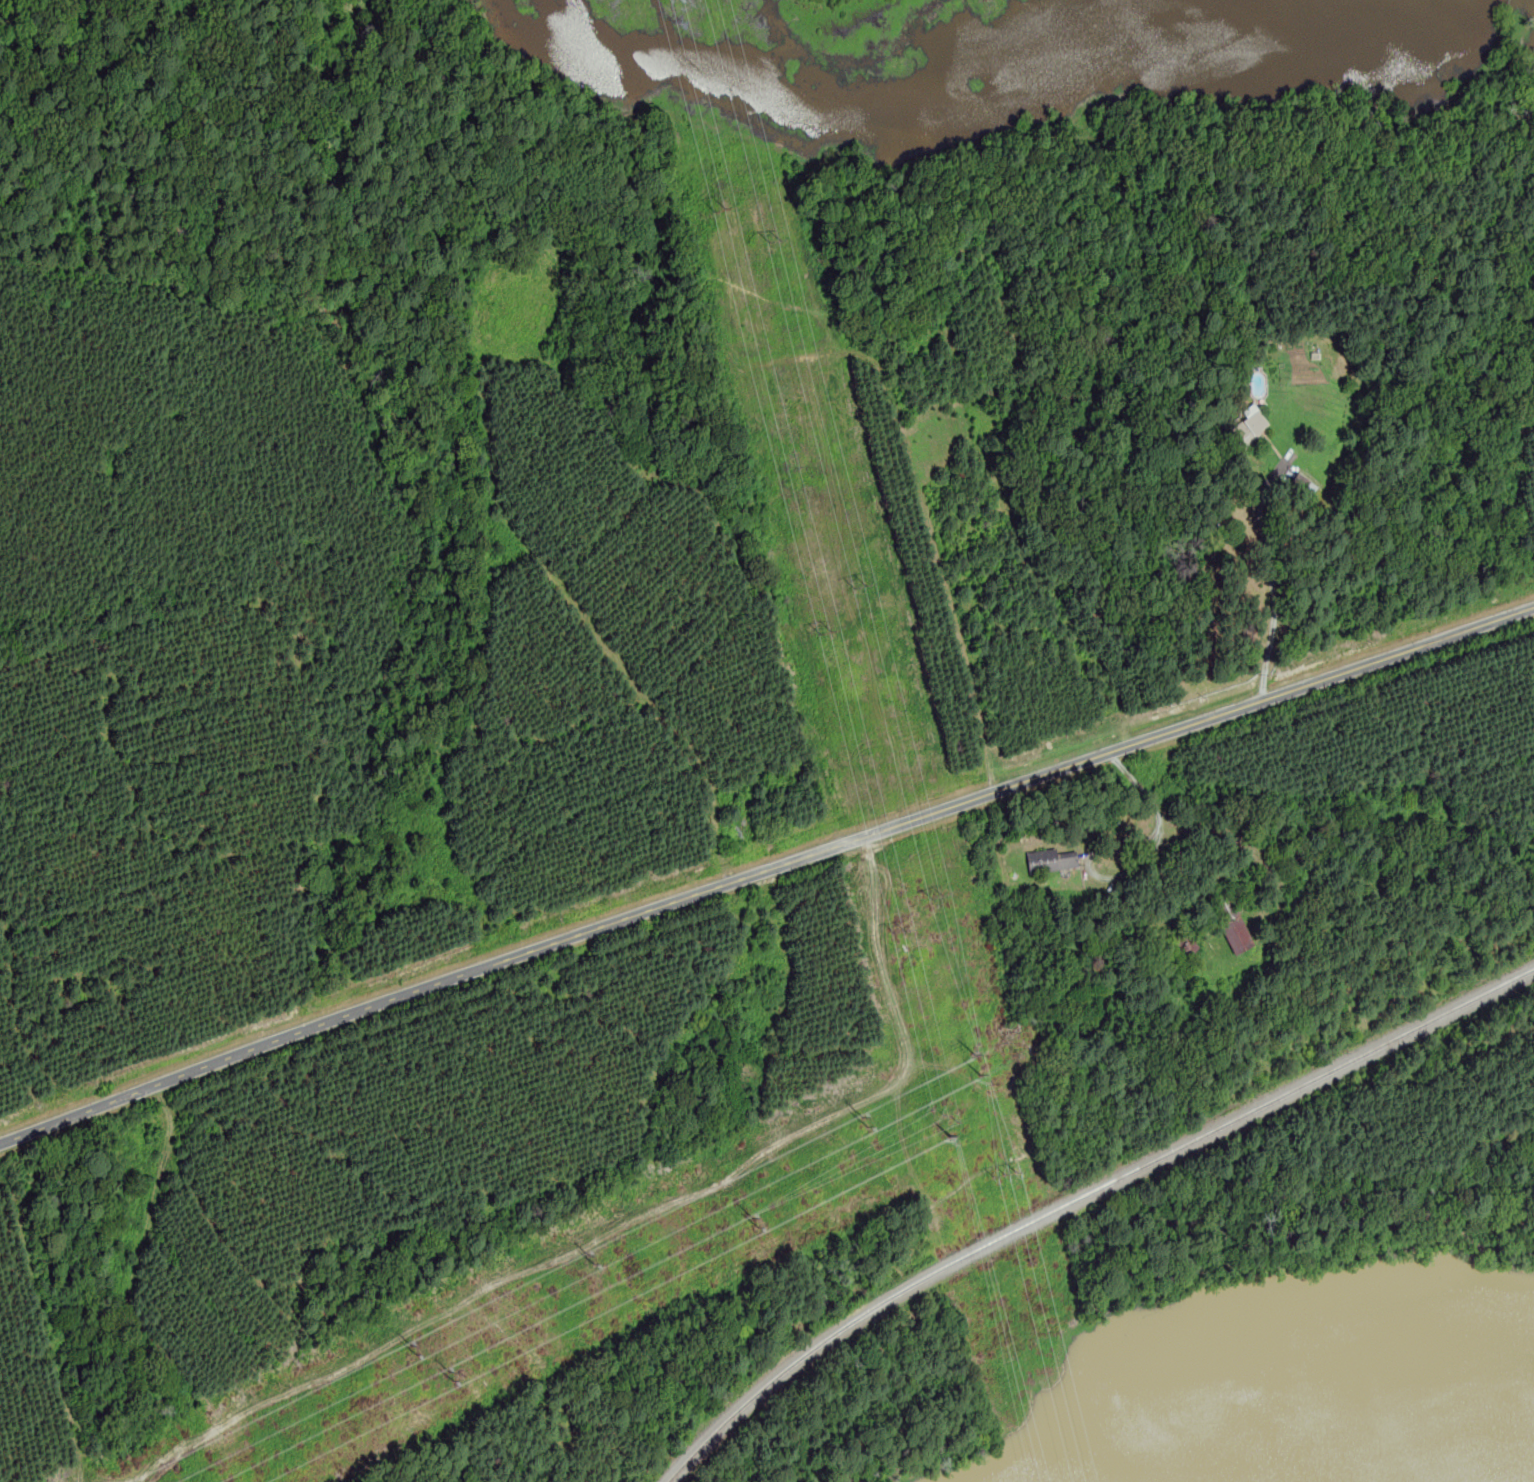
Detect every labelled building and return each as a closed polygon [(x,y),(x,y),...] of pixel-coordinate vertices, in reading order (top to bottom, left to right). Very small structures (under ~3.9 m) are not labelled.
[(1271,425),(1259,408),(1229,429),(1242,446),(1271,425)] [(1323,482),(1302,466),(1290,481),(1311,497),(1323,482)] [(1029,873),(1078,867),(1076,847),(1027,852),(1029,873)] [(1233,954),(1254,945),(1232,894),(1211,903),(1233,954)]
